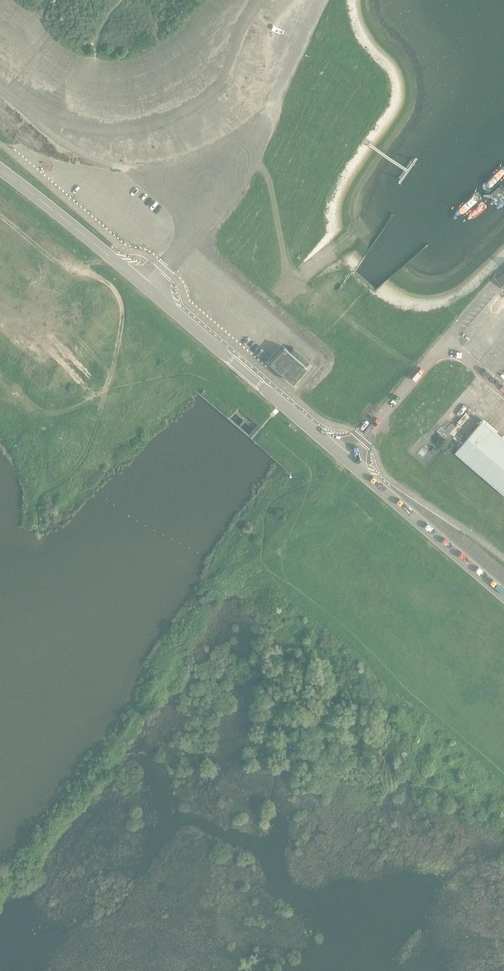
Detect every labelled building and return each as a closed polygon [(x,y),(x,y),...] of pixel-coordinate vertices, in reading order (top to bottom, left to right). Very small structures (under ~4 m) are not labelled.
[(503,492),(503,436),(484,419),(459,448),(456,451),(503,492)]
